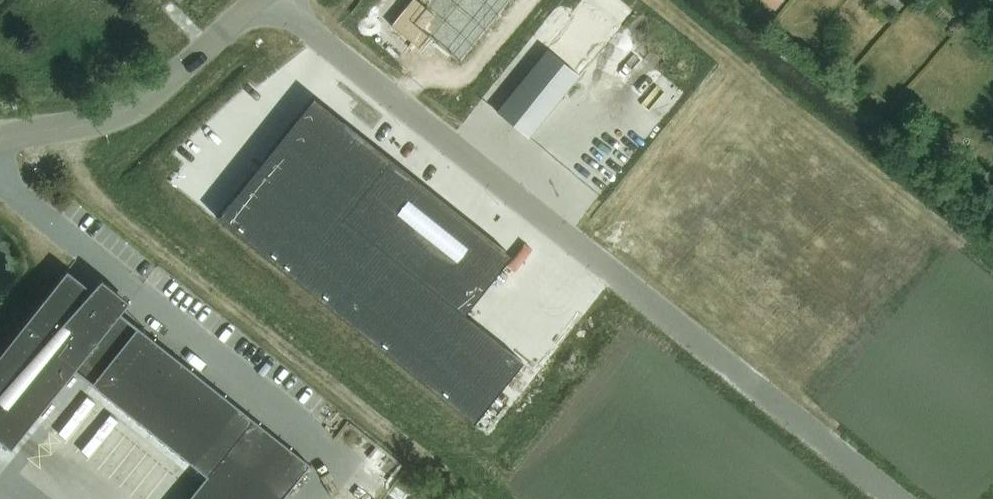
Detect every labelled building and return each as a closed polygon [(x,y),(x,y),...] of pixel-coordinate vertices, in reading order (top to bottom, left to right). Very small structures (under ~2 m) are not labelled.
[(392,27),(413,44),(417,39),(423,45),(430,37),(461,62),(511,0),(434,0),(427,9),(416,0),(413,0),(392,27)] [(774,9),(782,0),(763,0),(774,9)] [(542,47),(491,108),(522,134),(573,72),(542,47)] [(305,89),(207,209),(462,413),(511,352),(452,305),(500,246),(305,89)] [(98,277),(89,289),(67,271),(0,354),(0,439),(11,448),(75,369),(209,477),(191,498),(282,498),(311,464),(123,314),(131,304),(98,277)]
